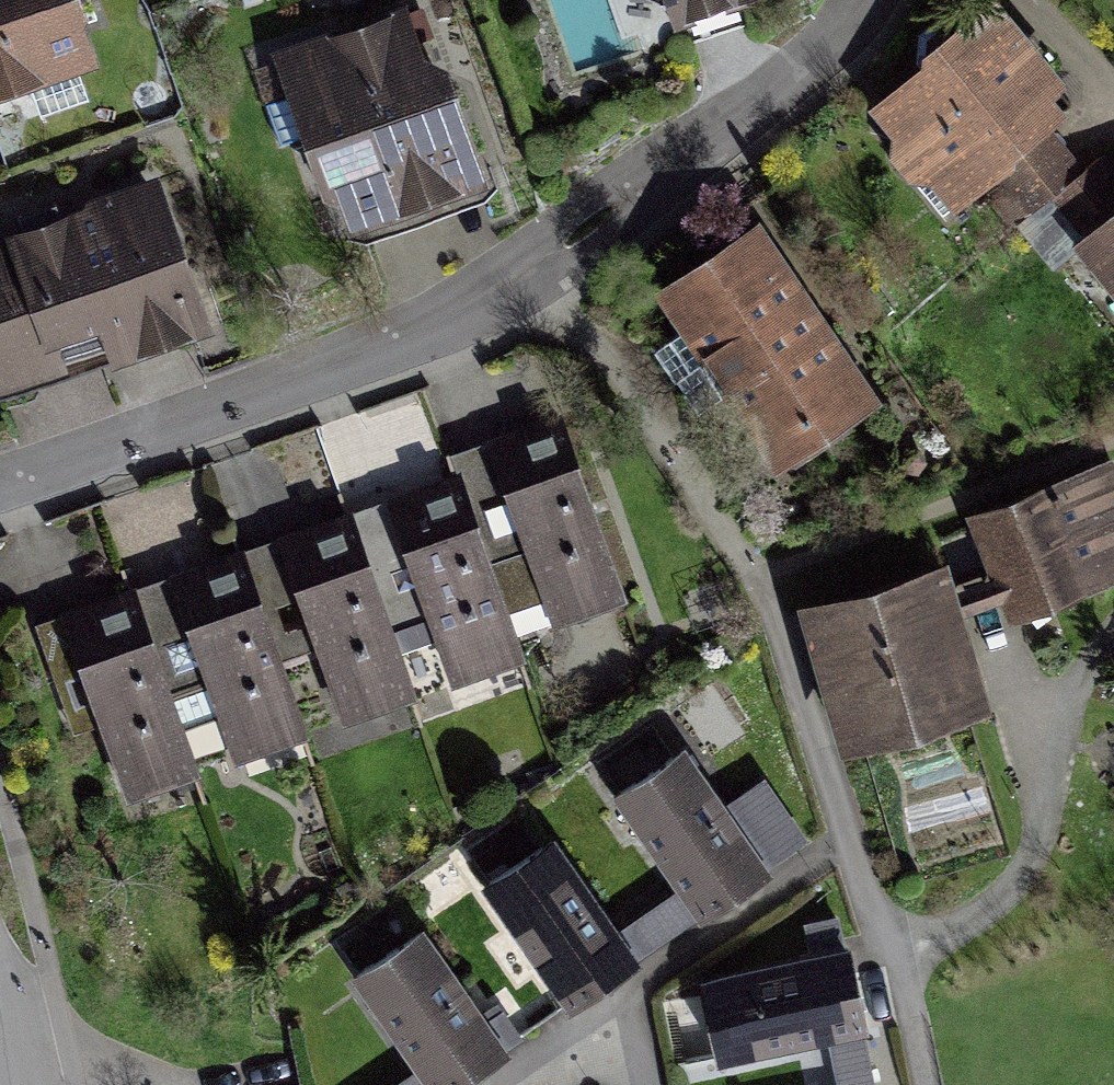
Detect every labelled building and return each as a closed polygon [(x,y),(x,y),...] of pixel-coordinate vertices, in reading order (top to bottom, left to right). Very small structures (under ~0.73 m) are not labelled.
[(89,65),(65,0),(0,0),(0,97),(89,65)] [(681,30),(772,0),(671,0),(681,30)] [(417,10),(275,62),(338,241),(482,191),(438,65),(417,10)] [(993,22),(876,121),(956,217),(1075,117),(1049,87),(1021,54),(993,22)] [(0,255),(0,389),(70,363),(196,317),(152,199),(0,255)] [(1078,261),(1113,306),(1113,233),(1078,261)] [(751,241),(664,298),(780,475),(867,418),(788,297),(751,241)] [(532,438),(494,452),(563,643),(634,617),(565,426),(532,438)] [(424,489),(391,500),(460,692),(532,666),(463,475),(424,489)] [(979,519),(1015,621),(1113,586),(1113,522),(1098,477),(979,519)] [(328,527),(281,544),(350,735),(422,709),(353,518),(328,527)] [(205,569),(173,580),(242,771),(314,746),(245,554),(205,569)] [(939,577),(809,610),(850,766),(979,733),(939,577)] [(99,607),(62,620),(131,811),(202,785),(134,595),(99,607)] [(676,753),(610,803),(702,925),(738,898),(768,876),(676,753)] [(549,847),(483,896),(575,1019),(602,998),(641,969),(549,847)] [(346,985),(421,1084),(468,1084),(471,1083),(504,1058),(412,936),(346,985)] [(867,1012),(862,971),(709,991),(721,1073),(873,1052),(867,1012)]
